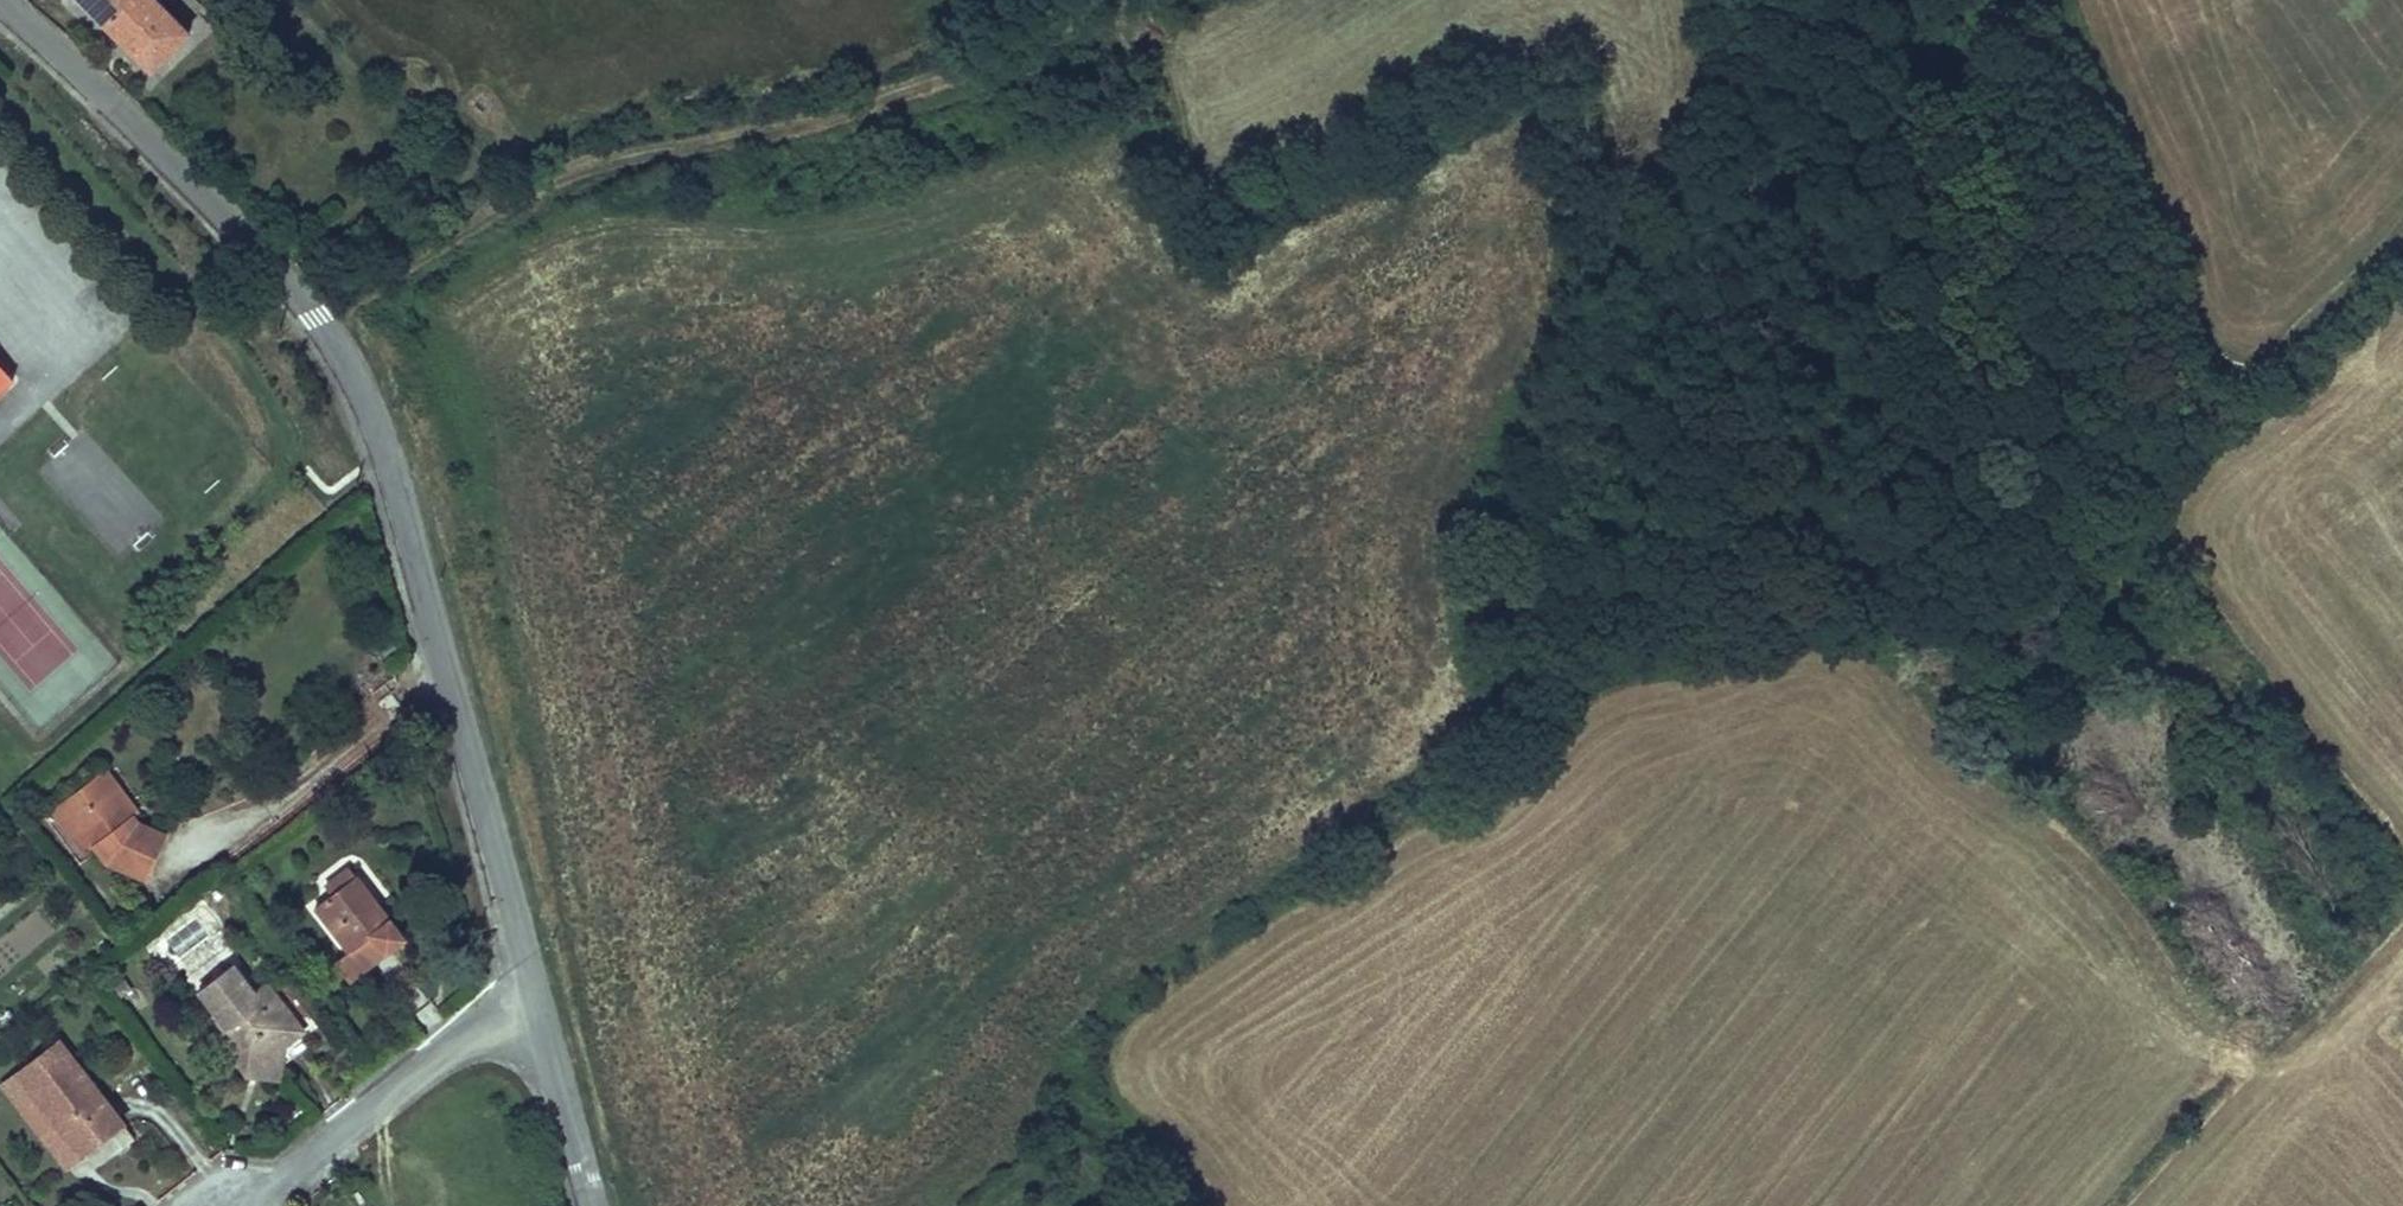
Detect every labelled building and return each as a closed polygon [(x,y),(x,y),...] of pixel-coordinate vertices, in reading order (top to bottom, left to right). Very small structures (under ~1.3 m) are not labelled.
[(159,0),(77,0),(147,71),(189,30),(159,0)] [(9,394),(0,382),(0,401),(9,394)] [(127,833),(96,788),(89,793),(113,827),(103,834),(111,844),(127,833)] [(113,827),(89,793),(52,819),(86,866),(98,882),(136,900),(155,856),(128,843),(118,852),(111,844),(103,834),(113,827)] [(86,866),(52,819),(42,828),(75,874),(86,866)] [(388,967),(329,894),(304,913),(312,923),(296,936),(331,979),(316,991),(332,1012),(388,967)] [(242,1023),(216,994),(185,1022),(207,1047),(236,1079),(240,1075),(251,1088),(267,1073),(288,1055),(269,1035),(263,1040),(245,1020),(242,1023)] [(263,1040),(269,1035),(251,1014),(245,1020),(263,1040)] [(60,1038),(0,1083),(0,1086),(63,1169),(124,1123),(60,1038)] [(236,1079),(207,1047),(200,1067),(234,1104),(268,1106),(267,1073),(251,1088),(240,1075),(236,1079)]
